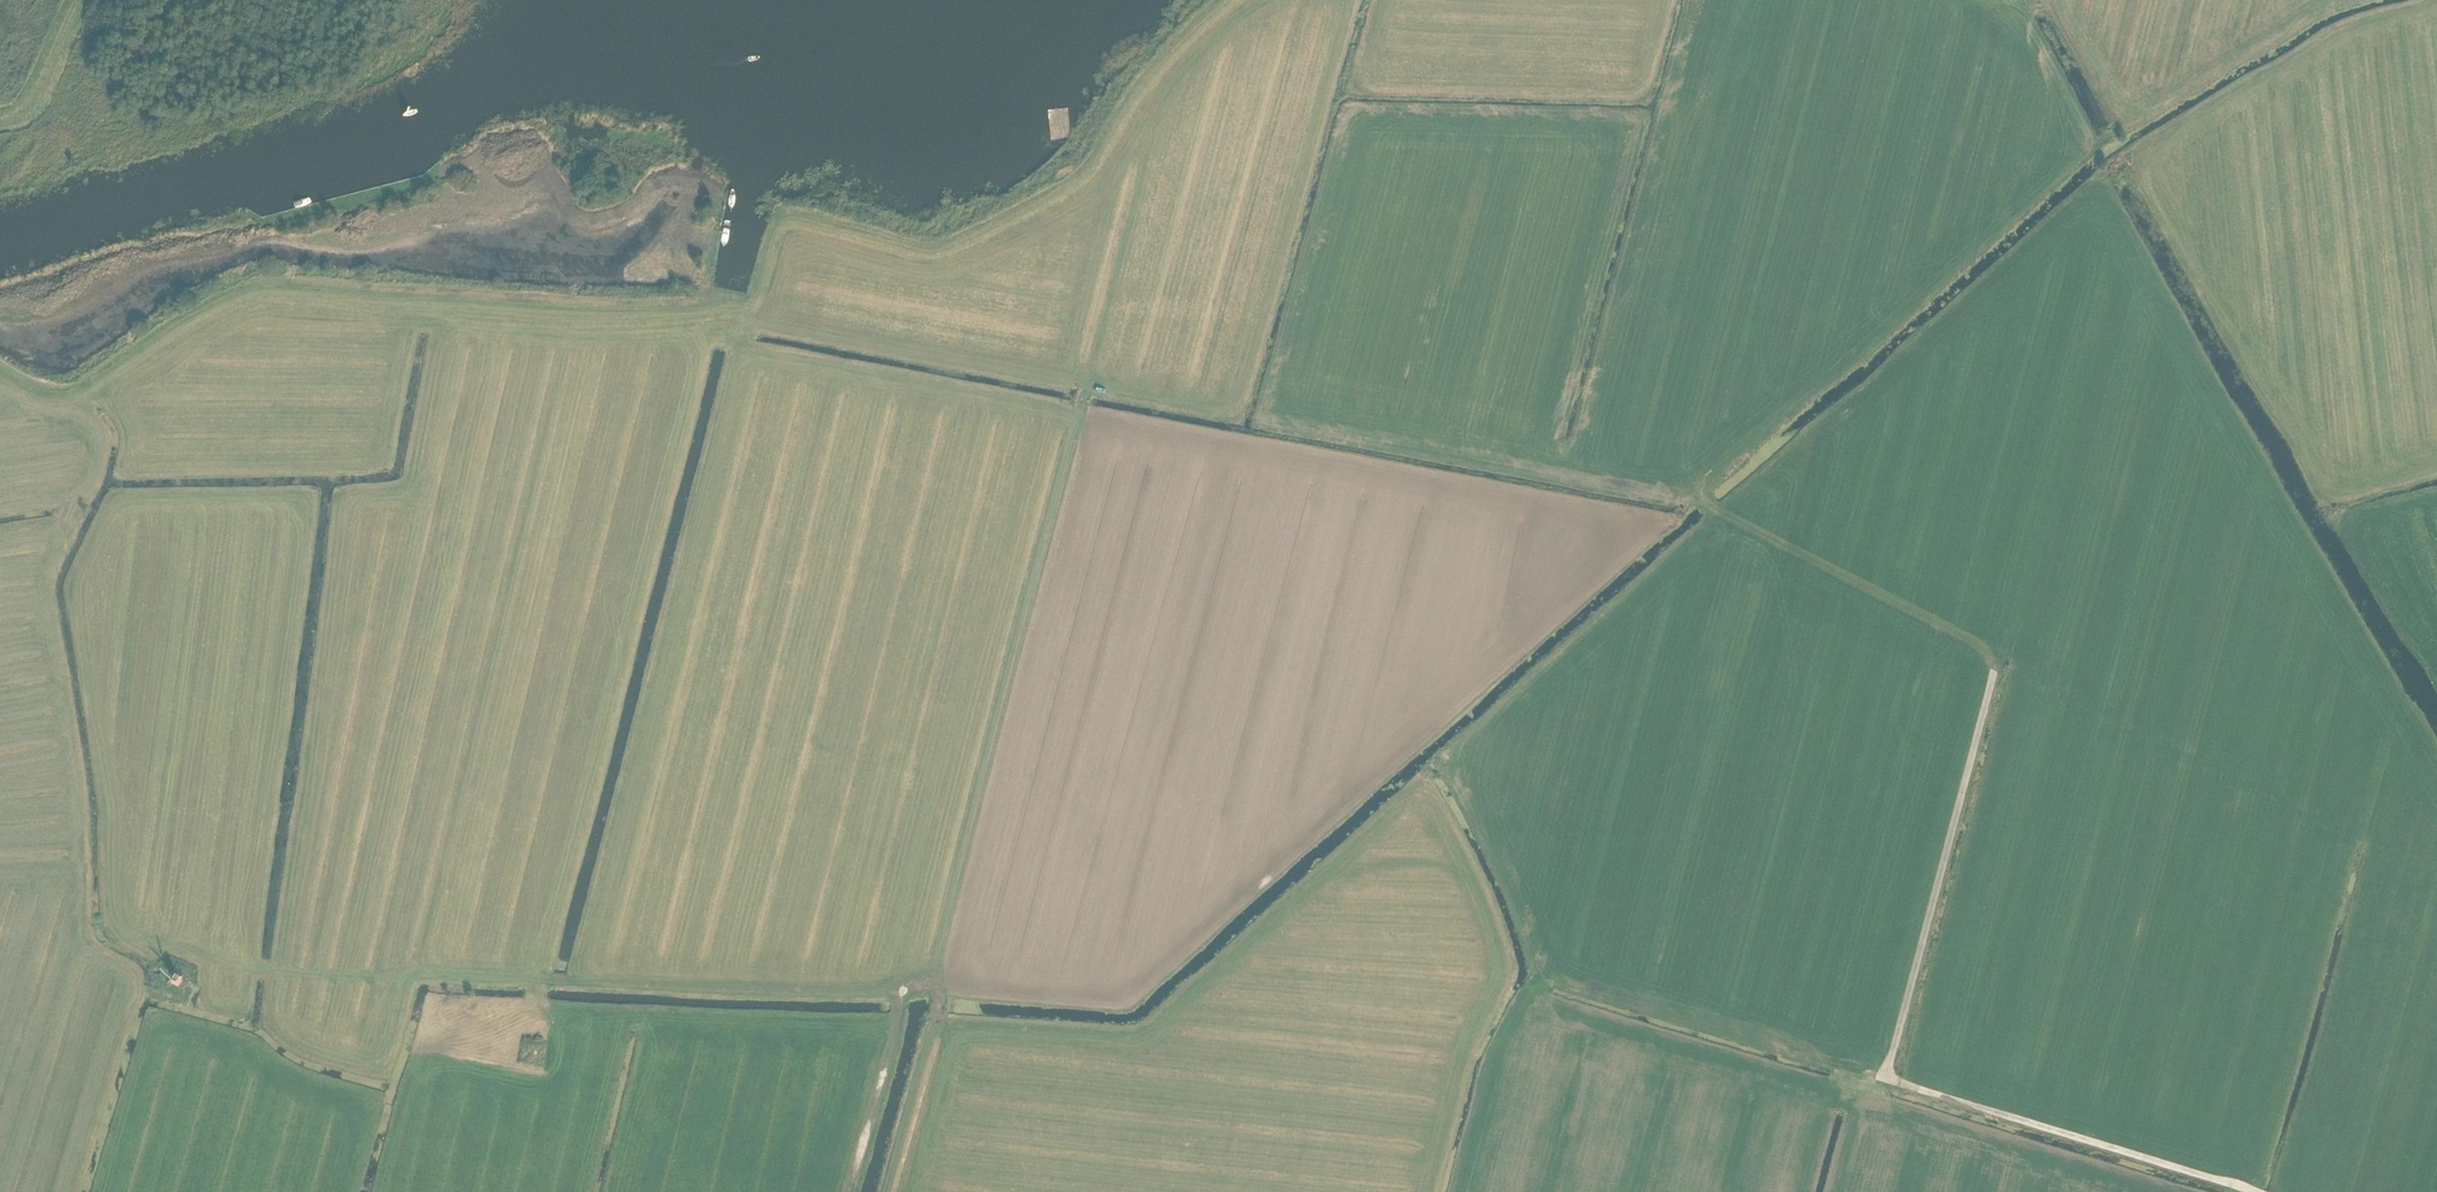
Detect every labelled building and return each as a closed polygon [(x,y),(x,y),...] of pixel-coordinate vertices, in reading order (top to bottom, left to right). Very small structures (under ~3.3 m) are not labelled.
[(178,983),(183,973),(174,969),(169,979),(178,983)]
